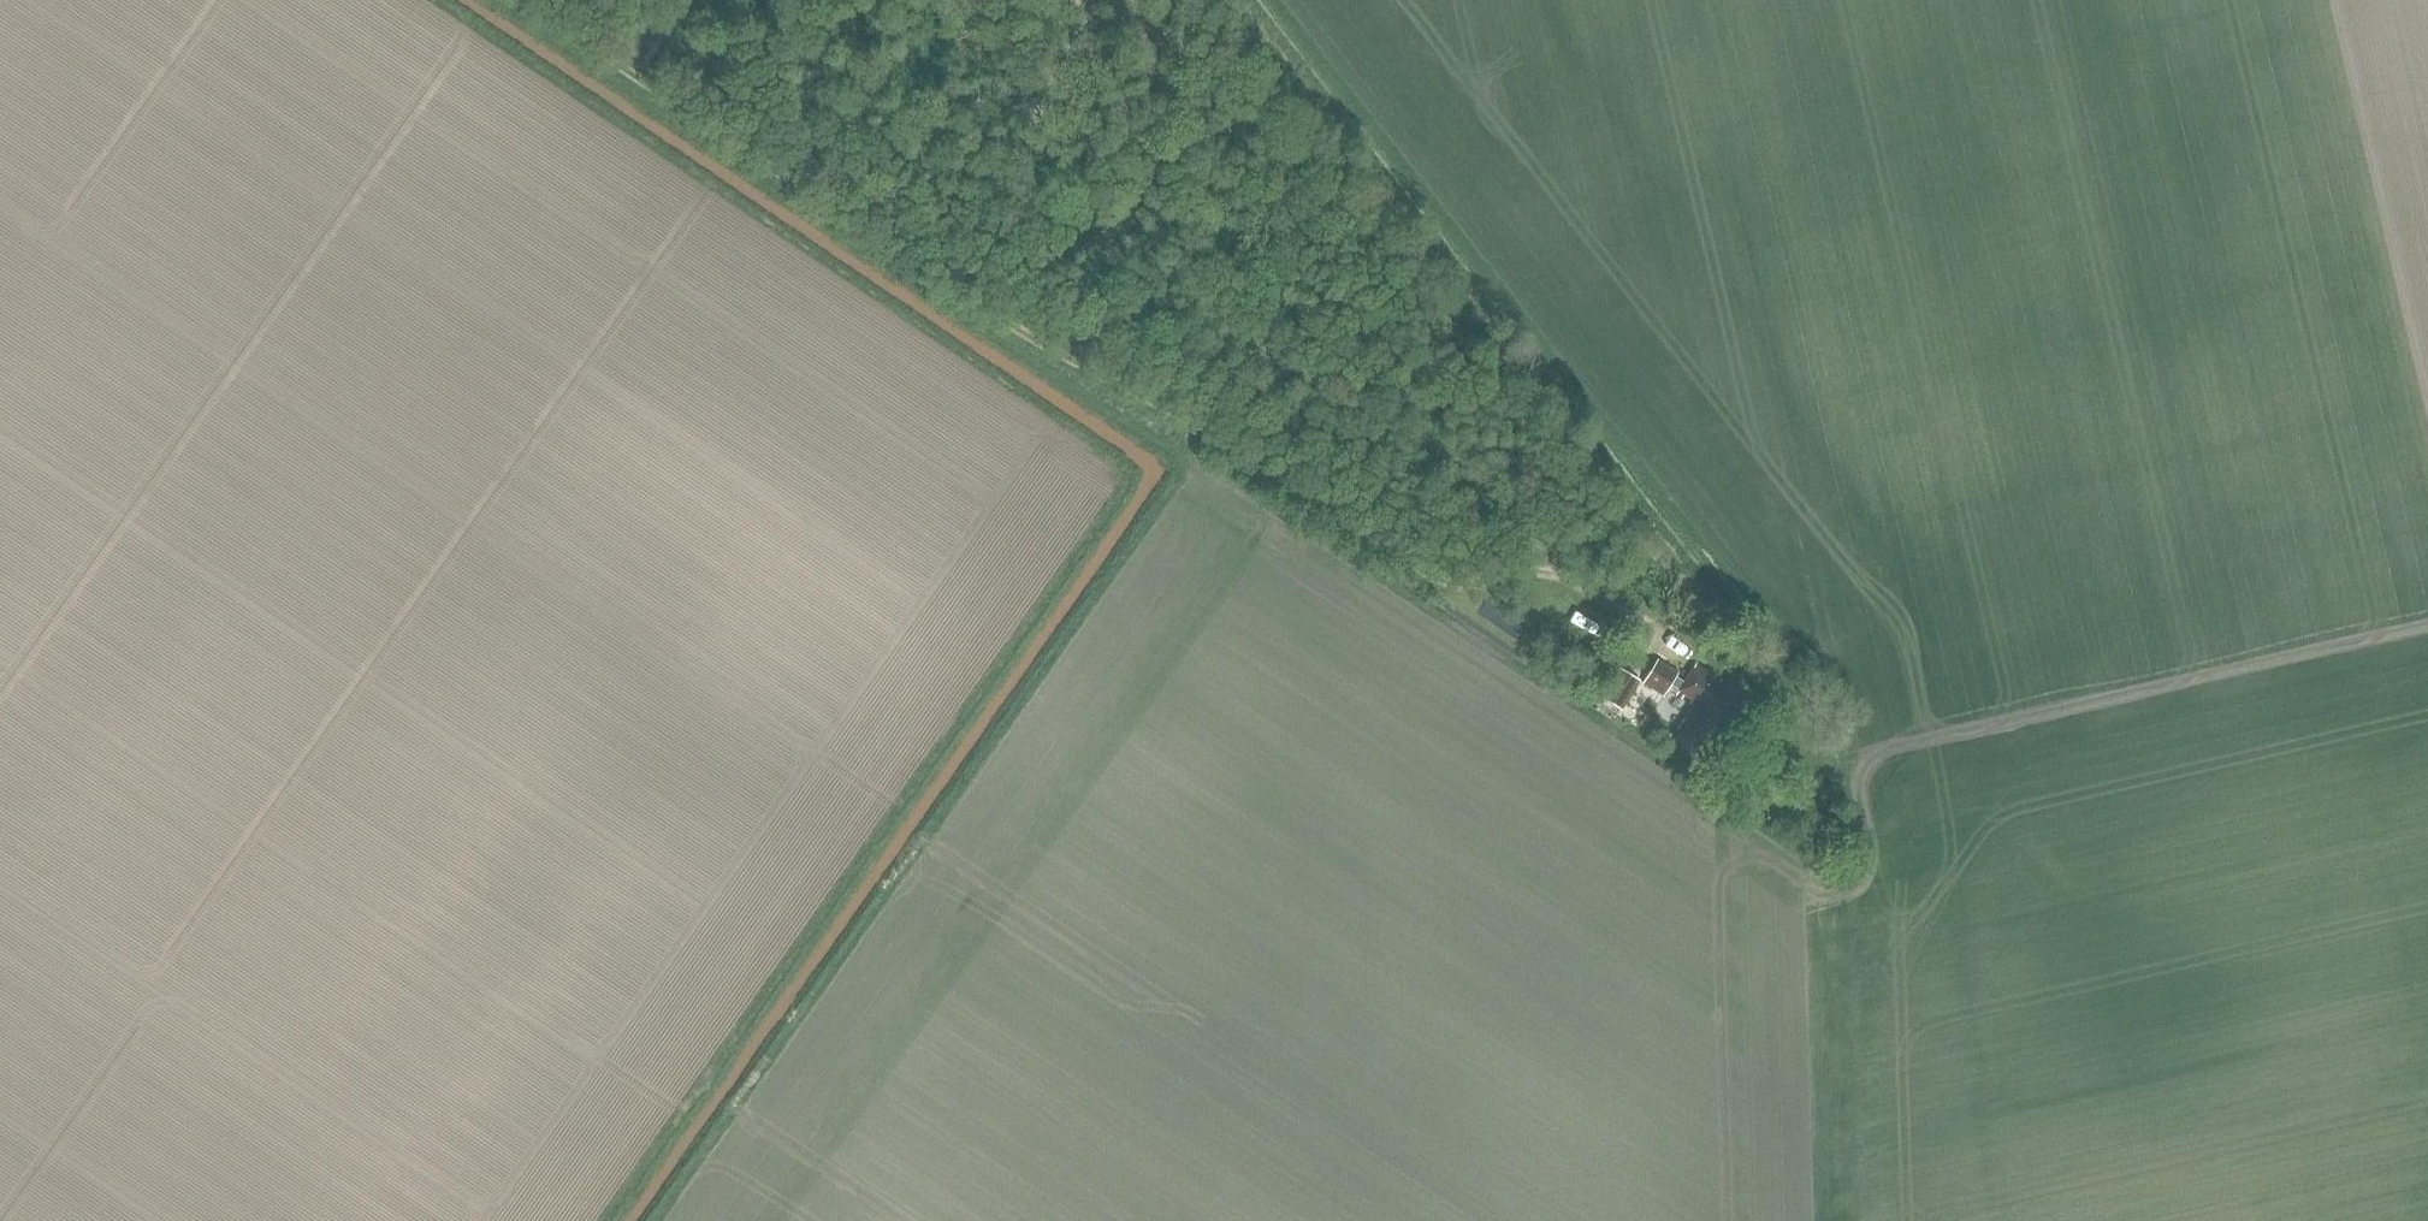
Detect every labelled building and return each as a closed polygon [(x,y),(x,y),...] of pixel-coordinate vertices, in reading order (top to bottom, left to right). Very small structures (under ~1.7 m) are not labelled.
[(1663,698),(1677,674),(1654,660),(1640,685),(1663,698)] [(1752,698),(1715,676),(1694,663),(1676,691),(1697,704),(1674,742),(1700,758),(1722,723),(1732,729),(1738,721),(1745,725),(1755,710),(1747,705),(1752,698)] [(1622,711),(1638,682),(1616,669),(1599,698),(1622,711)]
